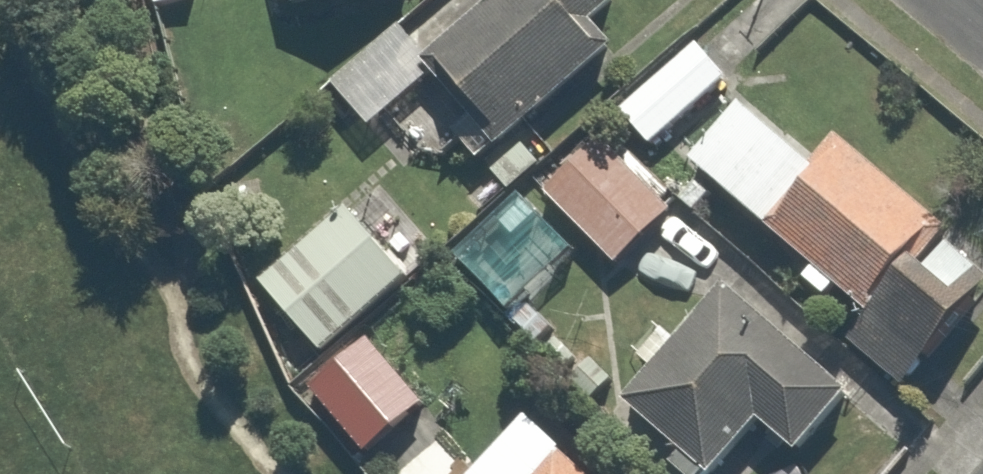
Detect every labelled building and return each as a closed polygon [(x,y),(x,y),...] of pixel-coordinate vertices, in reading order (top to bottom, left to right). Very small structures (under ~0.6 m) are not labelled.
[(614,35),(578,0),(422,0),(394,28),(509,141),(614,35)] [(838,137),(844,129),(767,62),(682,158),(761,226),(838,137)] [(606,270),(680,195),(599,115),(525,190),(606,270)] [(761,226),(911,354),(982,279),(982,261),(838,137),(761,226)] [(355,324),(410,268),(341,200),(251,292),(320,359),(355,324)] [(785,453),(862,376),(742,257),(612,389),(694,470),(748,416),(762,431),(785,453)] [(355,324),(320,359),(290,390),(366,465),(431,399),(355,324)] [(526,402),(458,470),(463,473),(599,473),(526,402)]
